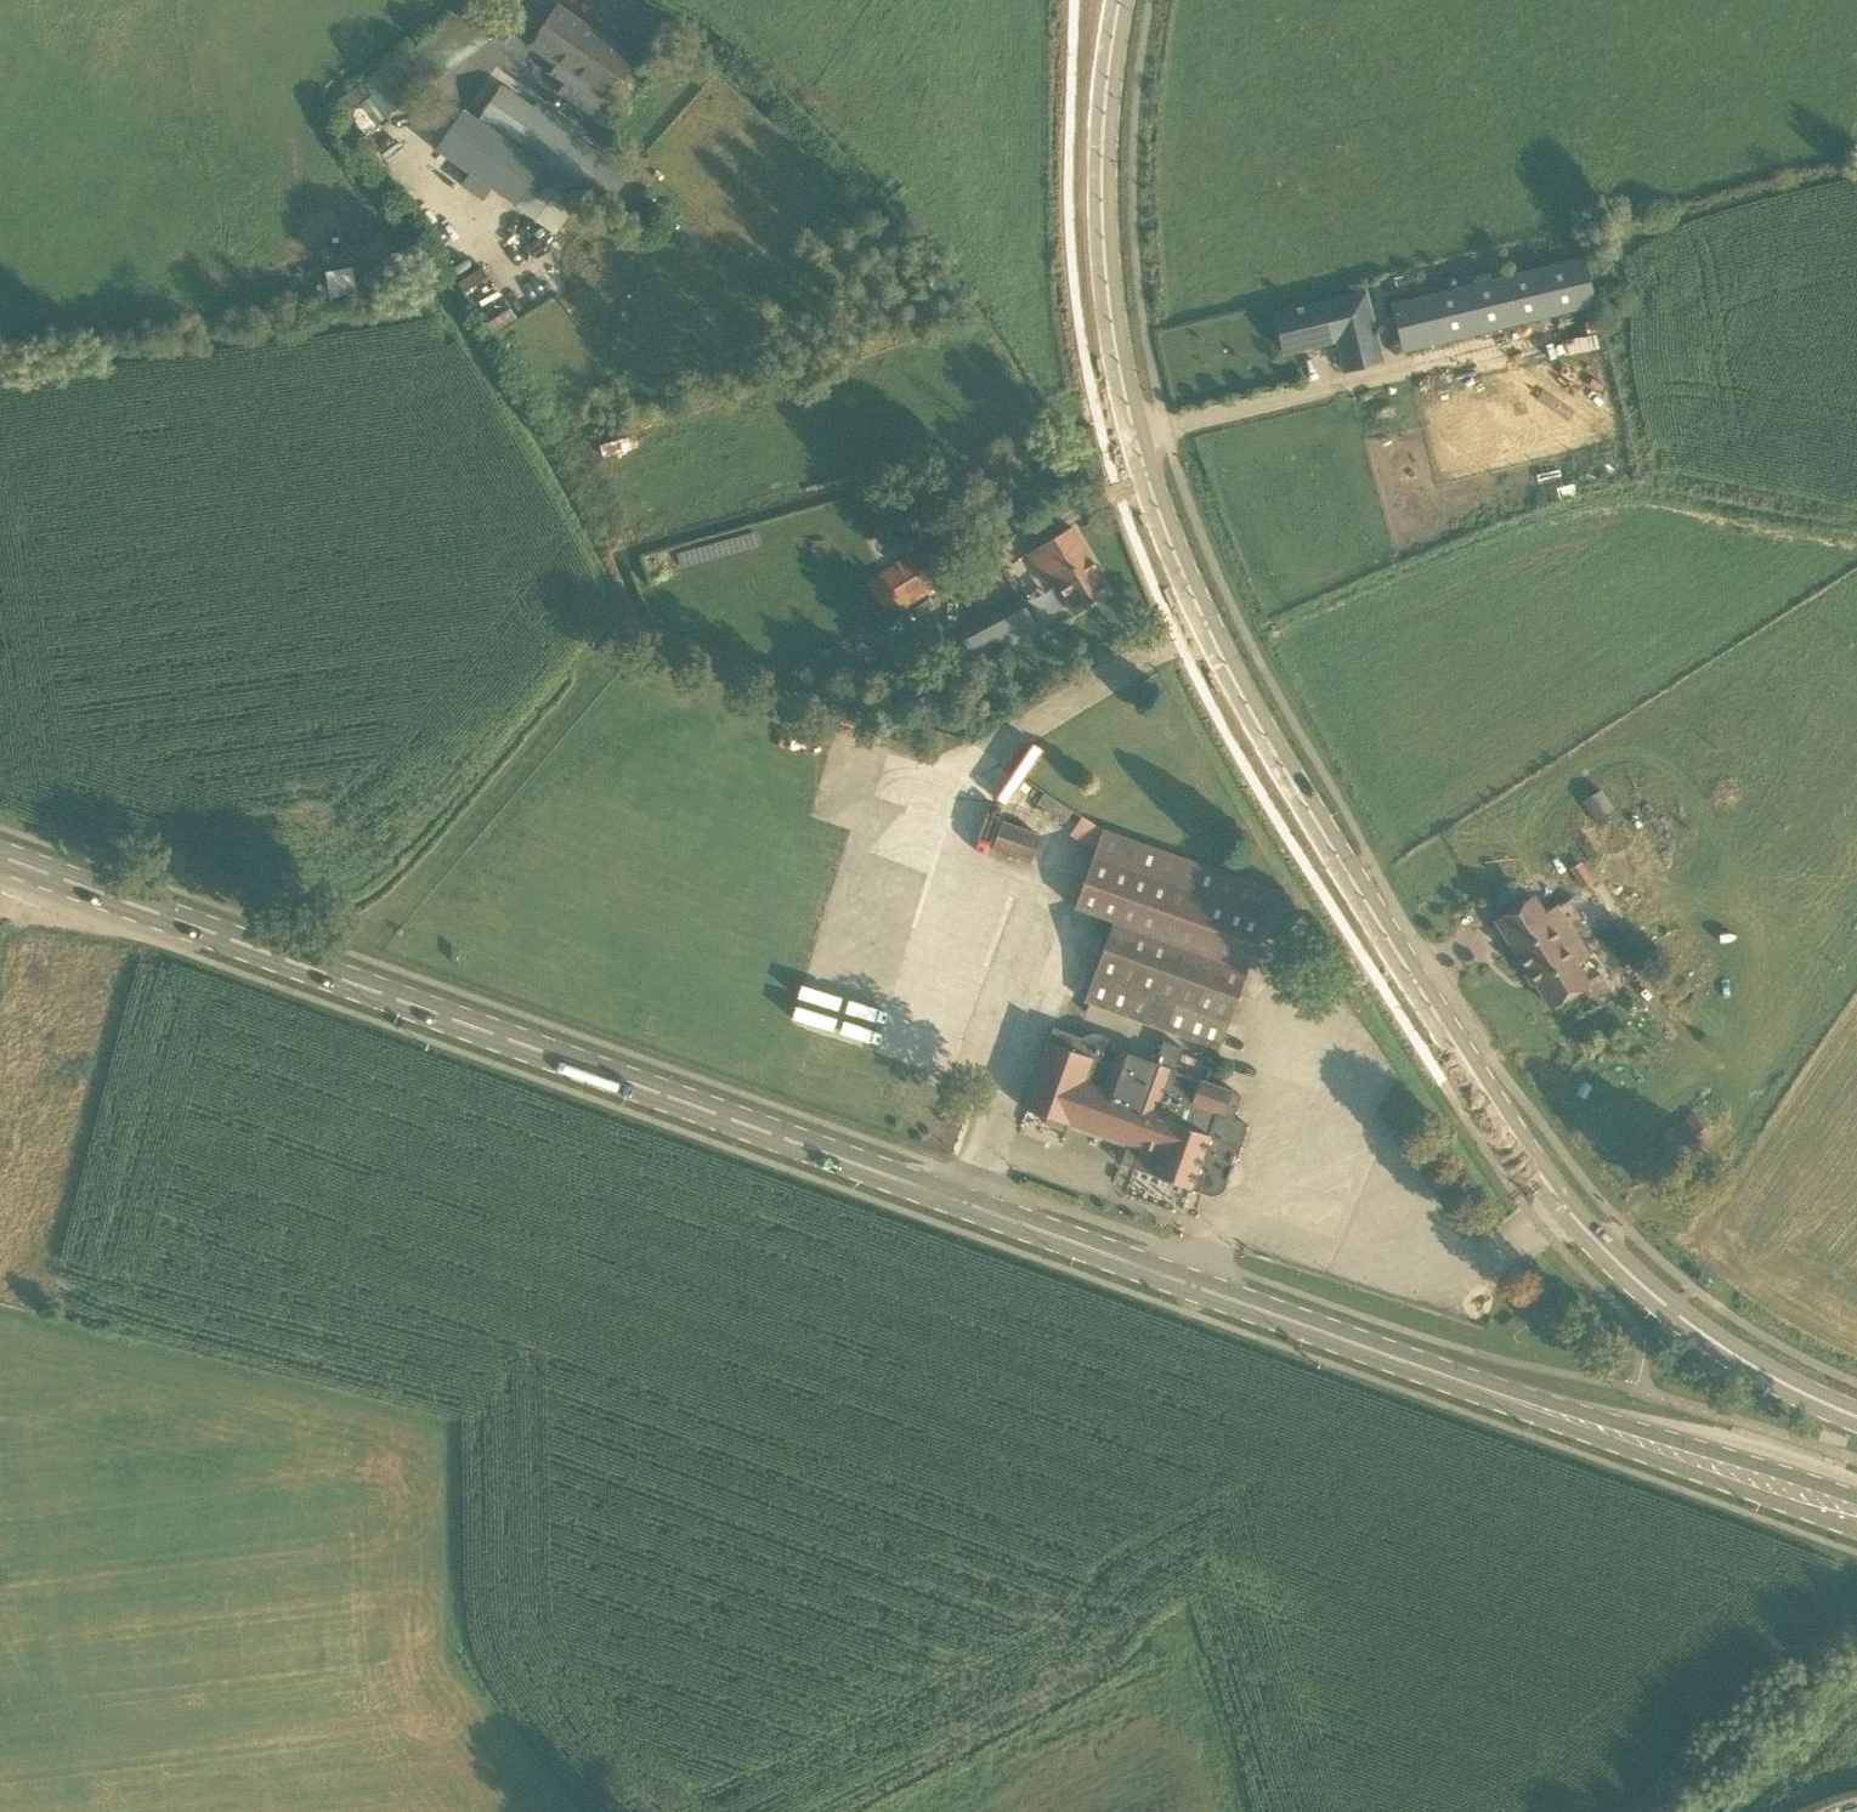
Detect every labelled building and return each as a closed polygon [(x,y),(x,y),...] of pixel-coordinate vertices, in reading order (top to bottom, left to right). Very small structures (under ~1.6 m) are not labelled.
[(611,94),(633,62),(598,37),(600,33),(558,4),(530,45),(572,75),(576,70),(611,94)] [(426,85),(504,26),(489,7),(412,66),(426,85)] [(481,120),(545,164),(585,192),(607,206),(628,174),(581,142),(503,89),(481,120)] [(435,150),(434,151),(468,174),(460,185),(482,200),(490,189),(515,206),(545,164),(481,120),(464,108),(435,150)] [(1403,345),(1593,300),(1577,237),(1557,242),(1562,260),(1393,300),(1403,345)] [(1379,363),(1371,329),(1362,293),(1347,296),(1276,314),(1285,352),(1337,339),(1344,370),(1379,363)] [(1076,614),(1111,592),(1072,526),(1038,545),(1057,579),(1055,580),(1076,614)] [(888,617),(932,590),(910,554),(866,580),(888,617)] [(1031,599),(1043,617),(1065,602),(1053,585),(1031,599)] [(944,639),(952,653),(960,666),(1037,624),(1021,597),(997,611),(944,639)] [(1617,815),(1618,814),(1607,797),(1601,789),(1583,801),(1599,827),(1617,815)] [(1090,846),(1102,826),(1081,814),(1069,834),(1090,846)] [(1031,862),(1041,834),(1014,825),(1002,820),(992,847),(1031,862)] [(1075,906),(1114,921),(1084,1000),(1219,1049),(1275,891),(1103,829),(1095,850),(1075,906)] [(894,916),(899,903),(837,880),(833,893),(894,916)] [(1548,911),(1537,894),(1496,920),(1551,1006),(1592,980),(1580,962),(1591,955),(1558,904),(1548,911)] [(1155,1062),(1133,1053),(1113,1046),(1111,1043),(1108,1038),(1104,1035),(1099,1033),(1096,1032),(1092,1032),(1087,1034),(1084,1036),(1082,1036),(1053,1026),(1024,1108),(1047,1116),(1044,1123),(1062,1130),(1065,1122),(1127,1144),(1123,1157),(1121,1163),(1122,1163),(1125,1158),(1134,1161),(1132,1167),(1190,1188),(1190,1186),(1207,1192),(1214,1193),(1220,1190),(1224,1185),(1226,1179),(1227,1179),(1232,1166),(1231,1166),(1246,1122),(1234,1118),(1241,1094),(1200,1079),(1199,1081),(1189,1077),(1190,1075),(1174,1069),(1183,1046),(1164,1039),(1155,1062)] [(1677,1156),(1709,1133),(1695,1114),(1663,1136),(1677,1156)]
